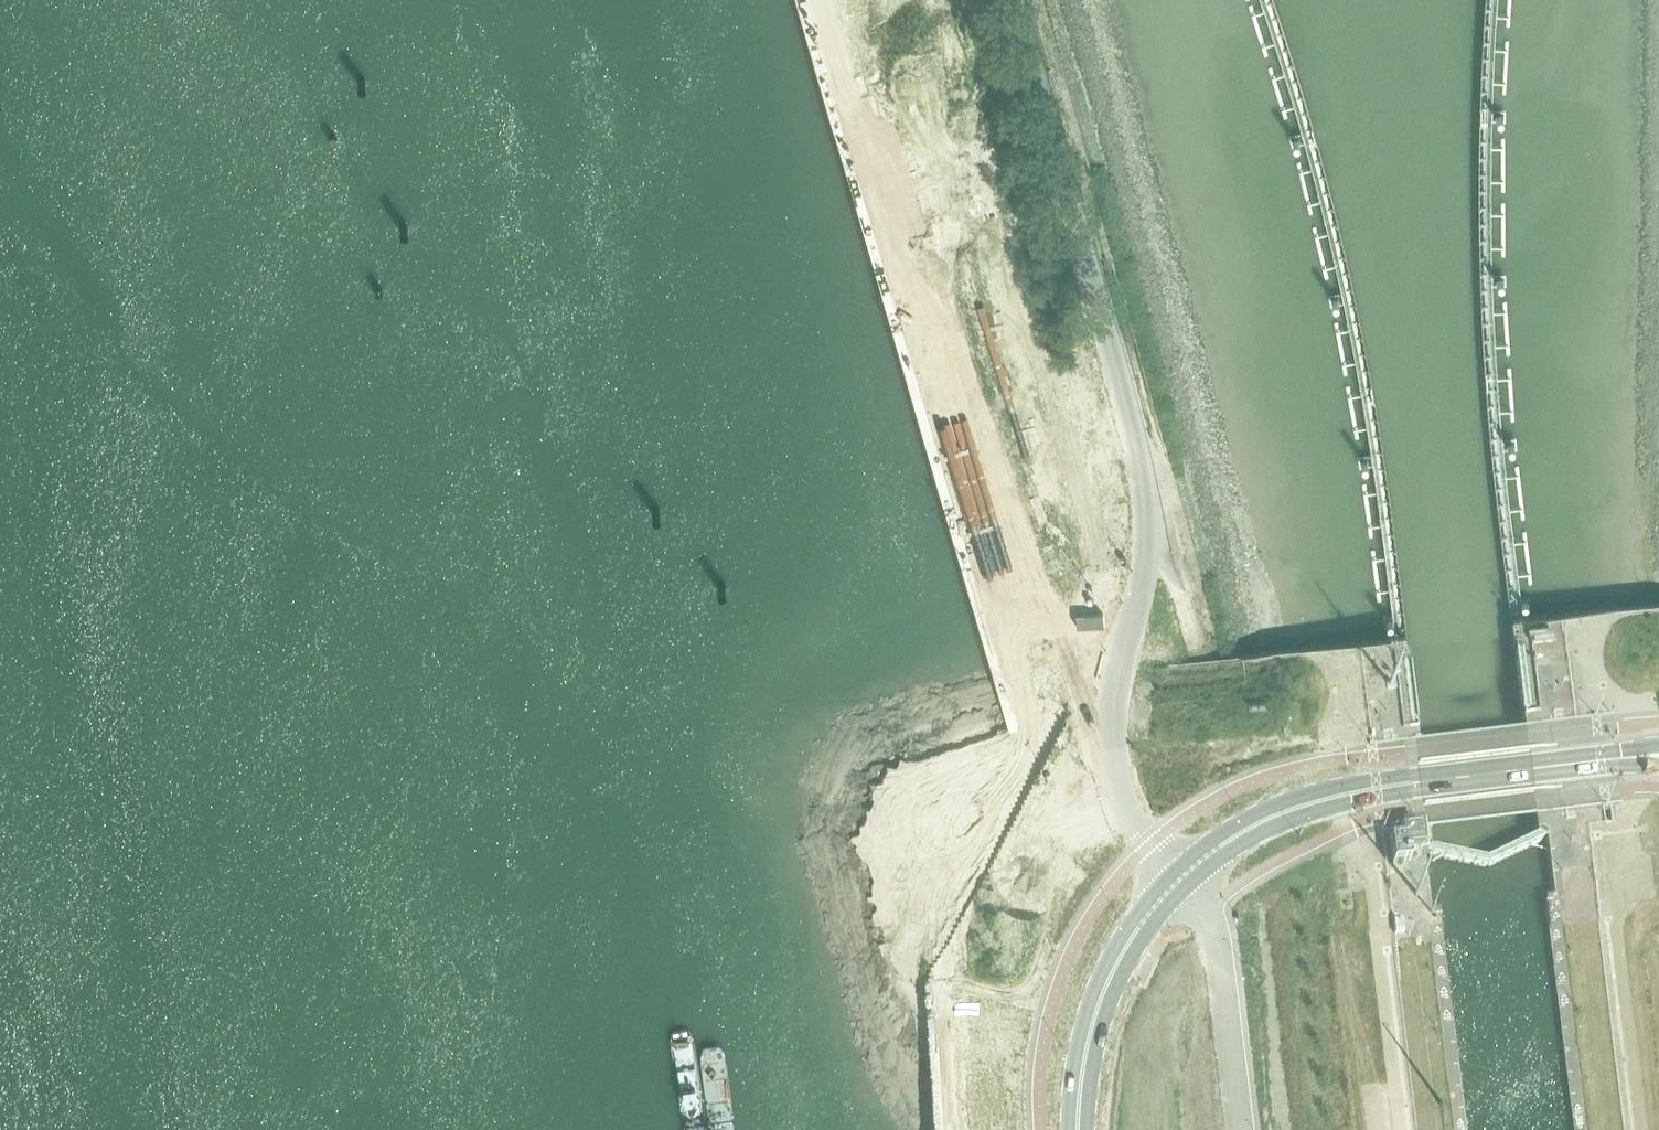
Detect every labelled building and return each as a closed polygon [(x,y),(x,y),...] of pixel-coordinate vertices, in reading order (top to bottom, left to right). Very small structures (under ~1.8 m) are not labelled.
[(1530,625),(1532,642),(1551,640),(1549,623),(1530,625)] [(1407,848),(1422,846),(1419,826),(1400,829),(1401,836),(1389,838),(1392,862),(1409,860),(1407,848)]
